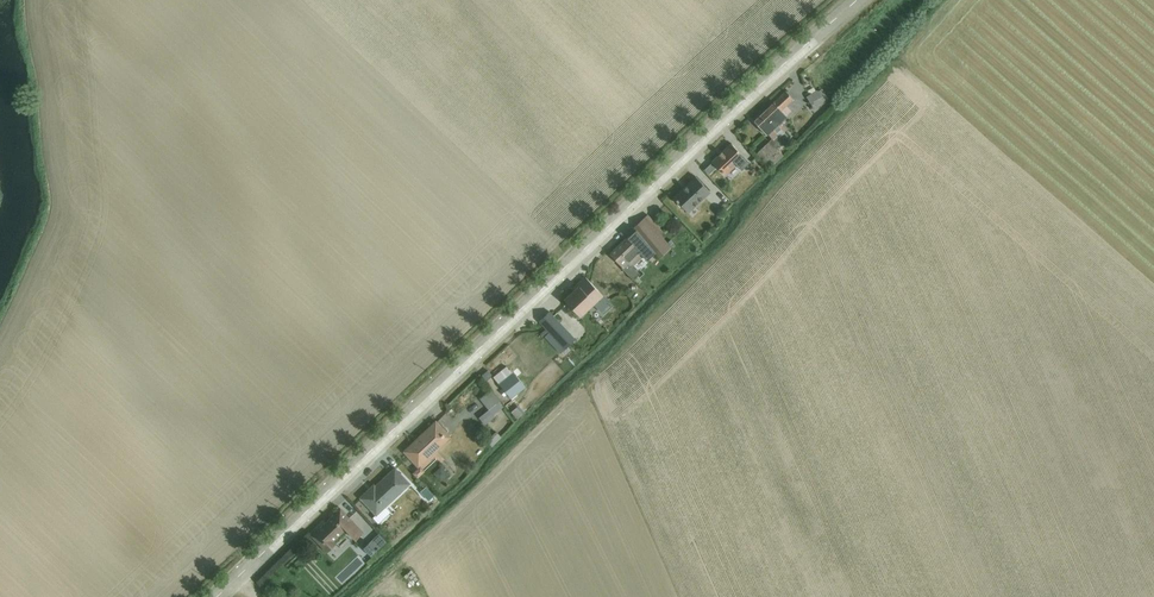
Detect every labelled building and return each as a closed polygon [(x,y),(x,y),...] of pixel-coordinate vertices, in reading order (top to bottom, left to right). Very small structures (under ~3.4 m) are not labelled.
[(818,92),(824,101),(828,99),(822,89),(818,92)] [(815,91),(809,95),(806,97),(814,110),(824,101),(818,92),(817,90),(815,91)] [(786,91),(753,121),(767,136),(768,135),(772,139),(756,154),(770,169),(784,156),(778,150),(790,139),(785,133),(778,125),(788,116),(782,110),(794,100),(786,91)] [(712,162),(704,170),(709,175),(717,167),(726,176),(736,165),(741,170),(749,163),(731,144),(712,162)] [(696,177),(674,197),(689,213),(711,193),(696,177)] [(636,230),(655,253),(660,258),(675,245),(670,240),(668,242),(660,234),(663,231),(647,215),(634,227),(636,230)] [(639,252),(643,256),(647,260),(655,253),(636,230),(628,238),(640,251),(639,252)] [(610,254),(623,268),(634,280),(640,274),(633,267),(643,256),(639,252),(640,251),(628,238),(610,254)] [(579,287),(565,300),(581,317),(595,304),(603,314),(614,304),(605,294),(603,296),(586,277),(577,285),(579,287)] [(549,312),(539,321),(549,332),(545,336),(561,352),(575,339),(549,312)] [(512,373),(499,384),(511,398),(524,388),(512,373)] [(489,410),(479,417),(485,424),(494,417),(493,415),(503,407),(499,401),(500,400),(491,390),(480,399),(489,410)] [(413,444),(404,451),(419,467),(413,473),(417,478),(425,471),(420,466),(451,438),(436,422),(413,444)] [(442,466),(434,474),(441,482),(449,474),(442,466)] [(378,515),(386,507),(410,485),(395,469),(375,487),(374,486),(361,498),(376,514),(378,515)] [(426,487),(420,492),(428,501),(434,496),(426,487)] [(378,515),(376,514),(373,517),(379,523),(391,512),(386,507),(378,515)] [(341,508),(312,536),(327,552),(337,543),(334,540),(346,529),(356,539),(363,532),(341,508)] [(379,533),(364,548),(372,556),(387,541),(379,533)]
